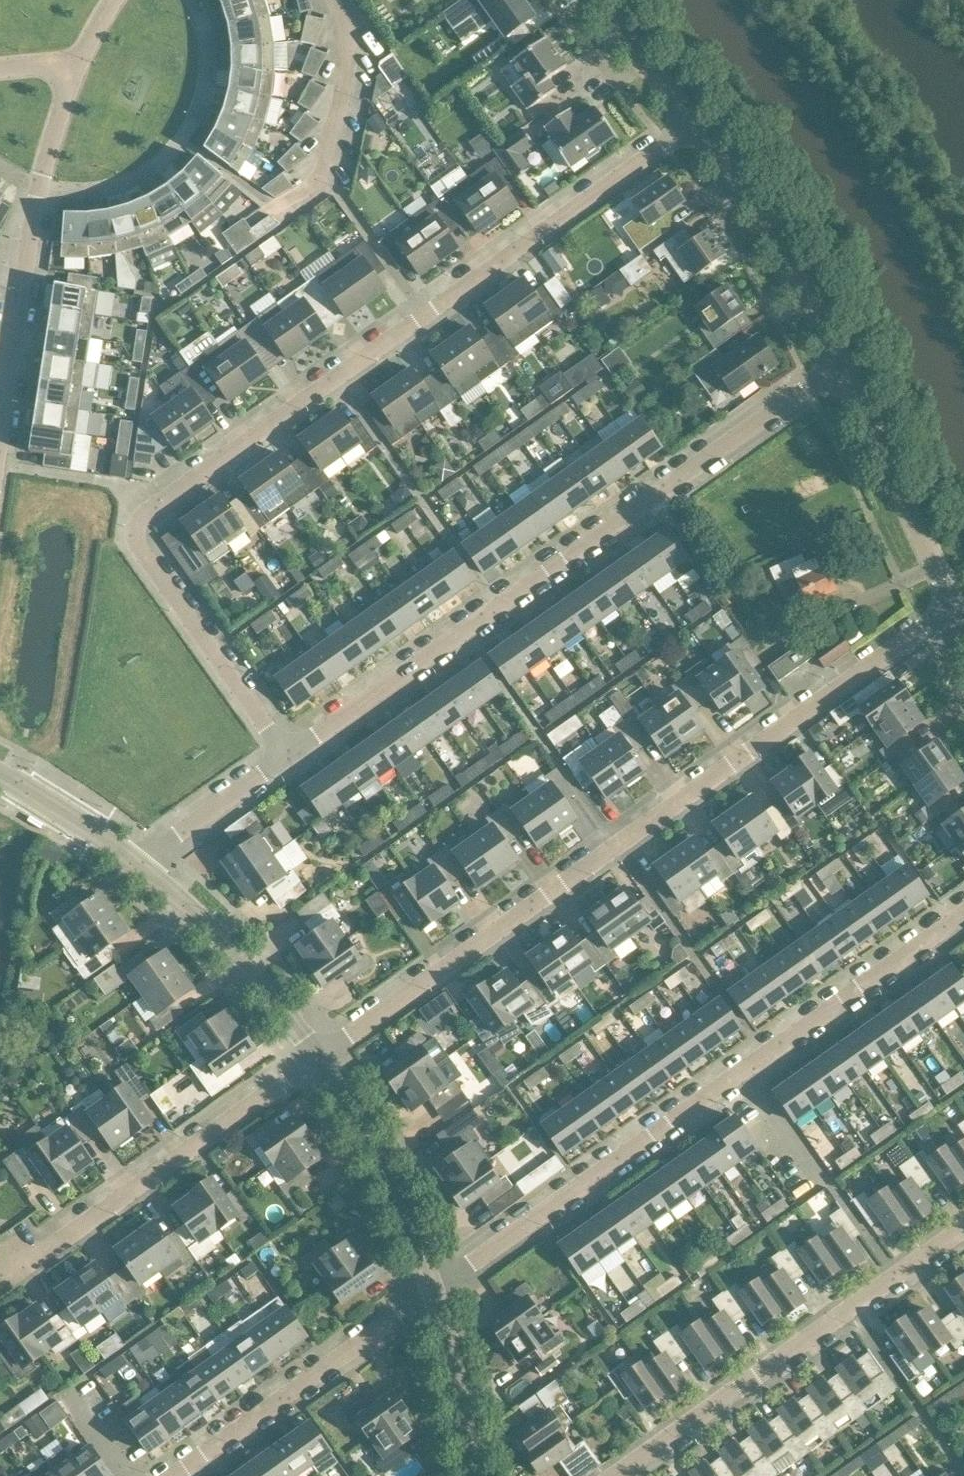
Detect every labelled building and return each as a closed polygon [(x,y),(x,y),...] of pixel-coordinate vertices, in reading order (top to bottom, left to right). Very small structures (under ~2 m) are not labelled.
[(228,26),(270,16),(270,15),(265,0),(235,0),(221,5),(226,20),(228,26)] [(313,10),(310,0),(297,0),(300,13),(313,10)] [(442,14),(453,29),(471,16),(481,29),(493,20),(505,37),(535,17),(527,5),(524,7),(520,1),(522,0),(461,0),(442,14)] [(301,42),(315,45),(326,16),(325,15),(323,19),(307,16),(301,42)] [(230,41),(231,47),(274,43),(271,22),(270,16),(228,26),(228,28),(230,41)] [(512,87),(528,110),(556,90),(548,80),(566,67),(546,38),(543,40),(541,37),(528,47),(530,50),(511,63),(523,79),(512,87)] [(231,47),(232,68),(275,70),(275,49),(274,43),(231,47)] [(301,73),(315,78),(330,51),(329,50),(327,54),(314,49),(311,48),(301,73)] [(392,54),(380,62),(379,68),(393,87),(408,76),(400,65),(392,54)] [(413,57),(400,65),(408,76),(421,68),(413,57)] [(231,70),(229,90),(272,98),(272,97),(274,76),(275,70),(232,68),(231,70)] [(298,104),(310,111),(329,86),(328,85),(325,88),(313,82),(311,80),(298,104)] [(225,105),(224,110),(265,124),(270,104),(272,98),(229,90),(229,92),(225,105)] [(570,110),(545,127),(552,137),(549,140),(559,154),(567,166),(570,169),(615,136),(595,107),(593,109),(577,120),(570,110)] [(218,125),(215,130),(254,150),(263,130),(265,124),(224,110),(223,112),(218,125)] [(299,111),(291,122),(296,125),(304,114),(299,111)] [(290,134),(301,143),(323,120),(322,119),(319,123),(308,114),(305,113),(304,114),(296,125),(290,134)] [(378,114),(368,121),(378,136),(388,129),(378,114)] [(215,130),(214,132),(204,149),(240,174),(241,173),(254,150),(215,130)] [(498,157),(514,181),(530,169),(519,154),(533,144),(523,130),(493,151),(498,157)] [(277,163),(288,173),(312,154),(312,153),(308,155),(298,146),(296,144),(277,163)] [(363,144),(362,151),(370,153),(371,145),(363,144)] [(198,157),(183,173),(213,205),(232,184),(198,157)] [(469,178),(468,178),(498,220),(517,206),(504,188),(514,181),(498,157),(487,165),(487,166),(469,179),(469,178)] [(498,220),(468,178),(460,167),(431,188),(439,199),(455,222),(465,215),(478,233),(482,230),(486,235),(501,224),(498,220)] [(213,205),(183,173),(167,187),(192,222),(209,209),(213,205)] [(280,175),(262,189),(275,198),(297,186),(297,184),(293,186),(282,177),(280,175)] [(671,177),(668,179),(667,178),(666,178),(664,176),(652,184),(654,186),(632,202),(642,215),(623,228),(640,251),(670,229),(662,218),(684,202),(676,191),(679,189),(671,177)] [(168,236),(192,222),(167,187),(148,198),(168,236)] [(10,207),(2,202),(5,196),(2,195),(0,193),(0,227),(10,207)] [(148,198),(129,206),(143,247),(144,247),(147,257),(172,246),(173,246),(168,236),(148,198)] [(446,229),(455,222),(439,199),(428,206),(429,208),(411,220),(410,219),(409,220),(439,261),(458,248),(446,229)] [(137,280),(122,253),(143,247),(129,206),(108,212),(117,254),(120,288),(136,290),(137,280)] [(315,209),(306,216),(312,225),(317,221),(319,215),(315,209)] [(108,212),(87,214),(89,258),(90,258),(117,254),(108,212)] [(89,258),(87,214),(64,214),(61,258),(89,258)] [(251,229),(230,244),(237,255),(281,224),(280,223),(278,225),(271,215),(251,229)] [(222,234),(230,244),(251,229),(245,219),(244,219),(222,234)] [(419,275),(439,261),(409,220),(390,233),(380,241),(397,264),(407,257),(419,275)] [(685,229),(653,251),(660,261),(666,257),(684,283),(724,255),(708,232),(691,244),(689,240),(692,238),(685,229)] [(260,246),(267,256),(283,246),(276,236),(260,246)] [(337,262),(336,262),(366,304),(385,290),(372,272),(382,265),(366,241),(365,241),(355,249),(355,250),(337,263),(337,262)] [(266,255),(260,247),(245,257),(251,266),(266,255)] [(552,249),(543,255),(555,273),(564,266),(552,249)] [(233,258),(228,251),(222,250),(215,255),(222,265),(233,258)] [(639,258),(619,272),(629,286),(649,272),(639,258)] [(336,262),(307,283),(323,306),(333,299),(345,316),(346,318),(366,304),(336,262)] [(242,273),(235,264),(216,278),(222,287),(242,273)] [(202,268),(189,277),(194,285),(207,276),(202,268)] [(69,274),(67,286),(89,289),(91,277),(69,274)] [(101,278),(91,277),(89,289),(99,291),(101,278)] [(181,295),(194,285),(189,277),(175,287),(181,295)] [(505,293),(534,335),(535,334),(534,333),(552,321),(553,322),(564,314),(547,290),(537,297),(524,279),(505,293)] [(145,282),(143,291),(159,294),(154,283),(145,282)] [(298,293),(279,306),(307,345),(327,332),(314,313),(323,306),(307,283),(297,290),(298,293)] [(55,284),(51,309),(94,315),(112,318),(116,293),(99,291),(89,289),(67,286),(55,284)] [(695,308),(705,322),(698,326),(715,350),(742,330),(734,319),(744,312),(726,286),(695,308)] [(601,288),(584,298),(594,315),(611,305),(603,292),(601,288)] [(572,289),(567,292),(574,301),(582,295),(579,289),(572,289)] [(510,362),(520,355),(515,348),(516,348),(515,347),(533,334),(534,335),(505,293),(485,307),(503,332),(493,339),(510,362)] [(140,313),(150,315),(152,299),(142,297),(140,313)] [(188,302),(177,310),(181,316),(192,308),(188,302)] [(277,304),(248,325),(265,348),(274,341),(287,358),(287,359),(307,345),(279,306),(277,304)] [(94,315),(51,309),(48,332),(91,339),(94,315)] [(219,345),(248,387),(268,373),(255,355),(265,348),(248,325),(237,332),(238,333),(220,346),(219,345)] [(451,341),(480,383),(500,369),(510,362),(493,339),(483,345),(470,327),(451,341)] [(137,330),(135,346),(145,347),(147,331),(137,330)] [(91,339),(48,332),(44,356),(87,363),(91,339)] [(716,349),(690,368),(702,385),(718,373),(734,395),(776,365),(773,360),(774,359),(772,354),(771,353),(767,349),(765,350),(758,340),(757,337),(724,361),(716,349)] [(434,380),(451,404),(462,396),(461,395),(479,383),(479,384),(480,383),(451,341),(431,355),(444,373),(434,380)] [(190,346),(180,353),(182,355),(190,366),(206,390),(210,395),(220,389),(224,394),(229,401),(248,387),(219,345),(218,346),(219,347),(200,360),(190,346)] [(145,347),(135,346),(133,362),(143,363),(145,347)] [(592,354),(582,361),(592,375),(602,368),(592,354)] [(608,354),(601,359),(613,376),(620,371),(608,354)] [(182,355),(173,362),(180,373),(189,366),(182,355)] [(87,363),(44,356),(41,380),(84,386),(95,388),(99,365),(87,363)] [(101,365),(97,387),(110,388),(113,366),(101,365)] [(196,397),(206,390),(190,366),(179,373),(191,390),(172,404),(194,435),(214,421),(196,397)] [(422,425),(423,424),(422,423),(440,411),(451,404),(434,380),(424,387),(412,369),(392,383),(422,425)] [(561,372),(539,388),(544,394),(551,405),(573,389),(563,375),(561,372)] [(130,377),(128,393),(138,395),(140,379),(130,377)] [(589,385),(595,394),(605,387),(599,378),(589,385)] [(84,386),(41,380),(37,404),(80,410),(84,386)] [(638,380),(625,390),(634,404),(648,394),(638,380)] [(376,422),(392,446),(422,425),(392,383),(372,397),(385,415),(376,422)] [(595,394),(589,385),(579,392),(585,401),(595,394)] [(138,395),(128,393),(125,409),(135,411),(138,395)] [(536,399),(521,411),(528,421),(544,410),(536,399)] [(564,403),(554,410),(560,419),(570,412),(564,403)] [(37,404),(33,427),(64,432),(64,433),(76,435),(89,436),(92,412),(80,410),(37,404)] [(175,449),(194,435),(172,404),(145,423),(140,422),(135,453),(152,455),(163,448),(159,442),(166,437),(175,449)] [(554,410),(544,417),(550,426),(560,419),(554,410)] [(338,411),(319,425),(341,457),(361,443),(368,453),(378,446),(361,422),(351,430),(338,411)] [(119,431),(132,433),(134,422),(121,420),(119,431)] [(641,420),(623,432),(643,460),(661,447),(641,420)] [(341,457),(319,425),(299,439),(312,457),(302,464),(319,488),(329,481),(322,470),(341,457)] [(64,432),(33,427),(30,452),(45,454),(43,466),(52,467),(71,470),(76,435),(64,433),(64,432)] [(529,428),(519,435),(525,444),(535,437),(529,428)] [(479,443),(485,451),(502,439),(496,430),(479,443)] [(125,478),(132,433),(119,431),(116,455),(113,454),(110,476),(125,478)] [(625,473),(643,460),(623,432),(605,445),(625,473)] [(519,435),(509,442),(515,451),(525,444),(519,435)] [(605,445),(588,458),(607,485),(625,473),(605,445)] [(308,496),(319,488),(302,464),(292,471),(280,453),(260,467),(290,509),(291,508),(290,507),(308,495),(308,496)] [(493,453),(483,460),(489,469),(499,462),(493,453)] [(589,498),(607,485),(588,458),(570,470),(589,498)] [(483,460),(474,467),(480,476),(489,469),(483,460)] [(290,509),(260,467),(240,481),(248,491),(237,498),(243,506),(244,506),(260,529),(289,508),(290,509)] [(570,470),(552,483),(572,510),(589,498),(570,470)] [(458,478),(448,485),(454,494),(464,487),(458,478)] [(329,481),(319,488),(327,499),(337,491),(329,481)] [(554,523),(572,510),(552,483),(534,496),(554,523)] [(448,485),(438,492),(444,501),(454,494),(448,485)] [(245,530),(250,537),(260,529),(244,506),(243,506),(237,498),(228,505),(221,495),(201,509),(226,544),(245,530)] [(534,496),(517,508),(536,536),(554,523),(534,496)] [(519,548),(536,536),(517,508),(499,521),(519,548)] [(231,550),(226,544),(201,509),(182,523),(191,535),(180,543),(184,548),(174,555),(191,579),(231,550)] [(412,511),(402,518),(408,527),(418,520),(412,511)] [(408,527),(402,518),(392,525),(398,534),(408,527)] [(499,521),(481,533),(501,561),(519,548),(499,521)] [(699,575),(712,566),(691,535),(678,544),(668,530),(650,543),(670,570),(677,580),(693,568),(699,575)] [(483,573),(501,561),(481,533),(464,546),(483,573)] [(265,536),(255,543),(262,552),(271,545),(265,536)] [(376,536),(367,543),(373,552),(382,545),(376,536)] [(357,550),(349,556),(363,575),(380,563),(373,552),(367,543),(357,550)] [(650,543),(633,556),(652,583),(670,570),(650,543)] [(318,552),(309,559),(316,570),(326,563),(318,552)] [(456,593),(474,580),(454,553),(436,565),(456,593)] [(802,591),(788,598),(793,610),(811,602),(813,607),(826,601),(824,597),(836,591),(830,578),(834,576),(824,556),(806,564),(802,555),(789,561),(794,572),(802,591)] [(633,556),(615,568),(634,596),(652,583),(633,556)] [(338,557),(328,563),(334,572),(344,565),(338,557)] [(328,563),(318,570),(324,579),(334,572),(328,563)] [(438,606),(456,593),(436,565),(418,578),(438,606)] [(615,568),(597,581),(617,608),(634,596),(615,568)] [(267,575),(254,584),(269,605),(282,596),(267,575)] [(418,578),(400,591),(420,618),(438,606),(418,578)] [(617,608),(597,581),(579,593),(599,621),(617,608)] [(306,586),(296,593),(302,602),(312,595),(306,586)] [(723,590),(716,595),(726,607),(732,603),(723,590)] [(402,631),(420,618),(400,591),(383,603),(402,631)] [(292,609),(302,602),(296,593),(286,600),(292,609)] [(579,593),(562,606),(581,633),(599,621),(579,593)] [(706,601),(696,608),(702,617),(712,610),(706,601)] [(383,603),(365,616),(385,643),(402,631),(383,603)] [(562,606),(544,619),(563,646),(581,633),(562,606)] [(686,615),(692,624),(702,617),(696,608),(686,615)] [(271,611),(261,618),(267,627),(277,620),(271,611)] [(367,656),(385,643),(365,616),(347,628),(367,656)] [(257,634),(267,627),(261,618),(251,625),(257,634)] [(544,619),(526,631),(546,659),(563,646),(544,619)] [(733,624),(725,630),(734,643),(742,637),(733,624)] [(671,626),(661,633),(667,642),(677,635),(671,626)] [(347,628),(329,641),(349,669),(367,656),(347,628)] [(526,631),(508,644),(528,671),(546,659),(526,631)] [(657,649),(667,642),(661,633),(651,640),(657,649)] [(816,655),(826,668),(851,650),(839,634),(814,652),(816,655)] [(737,652),(717,665),(744,702),(763,688),(748,666),(758,659),(742,637),(734,643),(732,645),(737,652)] [(331,681),(349,669),(329,641),(312,654),(331,681)] [(779,682),(813,657),(803,643),(768,667),(779,682)] [(508,644),(491,656),(510,684),(528,671),(508,644)] [(635,651),(625,658),(632,667),(641,660),(635,651)] [(312,654),(294,666),(314,694),(331,681),(312,654)] [(622,674),(632,667),(625,658),(616,665),(622,674)] [(683,679),(699,701),(709,694),(723,714),(729,710),(730,711),(744,702),(717,665),(708,672),(700,661),(685,672),(688,676),(683,679)] [(481,663),(463,676),(483,703),(501,691),(481,663)] [(296,706),(314,694),(294,666),(276,679),(296,706)] [(643,667),(635,672),(643,683),(651,677),(643,667)] [(463,676),(445,689),(465,716),(483,703),(463,676)] [(600,676),(590,683),(596,692),(606,685),(600,676)] [(678,694),(659,707),(685,744),(698,734),(697,732),(703,728),(689,708),(699,701),(683,679),(673,687),(678,694)] [(872,684),(831,713),(839,724),(854,713),(866,716),(874,727),(911,701),(897,682),(879,694),(872,684)] [(587,699),(596,692),(590,683),(580,690),(587,699)] [(445,689),(428,701),(447,729),(465,716),(445,689)] [(428,701),(410,714),(430,741),(447,729),(428,701)] [(565,701),(555,708),(561,717),(571,710),(565,701)] [(920,715),(911,701),(874,727),(887,746),(880,751),(888,762),(910,746),(902,736),(923,722),(919,716),(920,715)] [(672,753),(685,744),(659,707),(640,721),(635,714),(625,721),(640,743),(650,735),(665,756),(670,751),(672,753)] [(551,724),(561,717),(555,708),(545,715),(551,724)] [(410,714),(392,726),(412,754),(430,741),(410,714)] [(619,735),(600,749),(626,785),(640,776),(638,774),(644,770),(630,750),(640,743),(625,721),(614,728),(619,735)] [(819,722),(811,728),(816,734),(824,729),(819,722)] [(392,726),(374,739),(394,766),(412,754),(392,726)] [(519,734),(509,741),(515,749),(525,742),(519,734)] [(374,739),(357,752),(376,779),(394,766),(374,739)] [(515,749),(509,741),(499,748),(505,756),(515,749)] [(917,756),(910,746),(888,762),(895,772),(902,767),(916,786),(952,760),(943,746),(941,748),(937,742),(917,756)] [(536,743),(526,750),(530,757),(538,758),(544,753),(536,743)] [(582,746),(563,759),(566,763),(581,784),(592,777),(606,797),(612,793),(613,795),(626,785),(600,749),(589,757),(582,746)] [(357,752),(339,764),(359,792),(376,779),(357,752)] [(790,767),(816,804),(835,790),(840,797),(851,790),(836,768),(825,775),(810,754),(790,767)] [(484,759),(474,766),(480,775),(490,768),(484,759)] [(952,760),(916,786),(929,805),(922,810),(930,820),(951,805),(944,795),(963,781),(963,780),(960,775),(962,773),(952,760)] [(339,764),(321,777),(341,804),(359,792),(339,764)] [(480,775),(474,766),(464,773),(470,782),(480,775)] [(797,817),(816,804),(790,767),(777,777),(778,779),(772,783),(787,803),(777,810),(792,832),(802,824),(797,817)] [(551,784),(532,797),(558,834),(571,824),(570,823),(576,819),(562,799),(572,791),(556,770),(546,777),(551,784)] [(341,804),(321,777),(304,789),(323,817),(341,804)] [(296,781),(288,787),(294,796),(303,790),(296,781)] [(448,784),(439,791),(445,799),(454,793),(448,784)] [(445,799),(439,791),(429,798),(435,806),(445,799)] [(508,804),(498,811),(513,833),(523,826),(537,846),(543,842),(544,843),(558,834),(532,797),(513,811),(508,804)] [(792,832),(777,810),(767,817),(752,797),(746,801),(745,800),(732,809),(758,846),(777,832),(781,839),(792,832)] [(951,805),(930,820),(937,831),(944,826),(957,845),(963,840),(963,811),(958,815),(951,805)] [(413,809),(403,816),(409,825),(419,818),(413,809)] [(739,859),(758,846),(732,809),(718,819),(720,820),(714,825),(728,845),(718,852),(733,873),(744,866),(739,859)] [(513,833),(498,811),(487,819),(492,826),(473,839),(499,876),(513,866),(511,864),(517,860),(503,840),(513,833)] [(235,882),(272,856),(283,848),(269,830),(265,832),(251,812),(229,827),(236,837),(243,848),(223,862),(227,867),(225,869),(235,882)] [(400,831),(409,825),(403,816),(394,823),(400,831)] [(324,819),(313,828),(321,839),(332,830),(324,819)] [(846,829),(839,833),(845,842),(854,836),(850,829),(846,829)] [(378,834),(368,841),(374,850),(384,843),(378,834)] [(872,834),(862,842),(868,850),(878,843),(872,834)] [(908,835),(899,841),(906,850),(914,844),(908,835)] [(449,846),(439,853),(454,875),(464,868),(479,888),(485,883),(486,885),(499,876),(473,839),(454,853),(449,846)] [(723,881),(733,873),(718,852),(708,859),(694,839),(688,843),(687,841),(673,851),(706,898),(725,884),(723,881)] [(372,851),(374,850),(368,841),(358,848),(364,857),(372,851)] [(868,850),(862,842),(852,849),(858,857),(868,850)] [(283,848),(272,856),(235,882),(244,896),(246,894),(250,900),(270,886),(285,906),(307,891),(291,869),(296,866),(283,848)] [(817,850),(810,854),(816,863),(825,857),(821,850),(817,850)] [(868,850),(858,857),(864,866),(874,859),(868,850)] [(659,894),(674,915),(685,908),(689,914),(708,900),(706,898),(673,851),(660,860),(661,862),(655,866),(669,886),(659,894)] [(433,867),(414,881),(441,918),(454,908),(453,906),(458,902),(444,882),(454,875),(439,853),(429,860),(433,867)] [(837,860),(827,867),(833,876),(843,869),(837,860)] [(929,865),(921,871),(928,880),(936,874),(929,865)] [(833,876),(827,867),(817,874),(823,883),(833,876)] [(910,908),(927,895),(907,867),(889,879),(910,908)] [(373,869),(366,874),(370,880),(377,875),(373,869)] [(892,921),(910,908),(889,879),(871,892),(892,921)] [(798,880),(788,887),(794,896),(804,889),(798,880)] [(441,918),(414,881),(396,894),(391,887),(380,895),(395,917),(406,909),(421,931),(441,918)] [(794,896),(788,887),(778,894),(784,902),(794,896)] [(654,930),(665,922),(649,901),(639,908),(625,888),(619,892),(618,890),(604,900),(630,936),(649,923),(654,930)] [(871,892),(854,904),(874,933),(892,921),(871,892)] [(300,953),(309,967),(346,940),(332,922),(339,917),(322,893),(301,908),(317,932),(297,946),(302,952),(300,953)] [(73,899),(51,914),(58,925),(65,920),(78,939),(79,938),(116,912),(106,899),(104,900),(100,895),(85,905),(80,909),(73,899)] [(612,950),(630,936),(604,900),(591,909),(592,911),(586,915),(601,935),(590,942),(606,964),(616,957),(612,950)] [(857,946),(874,933),(854,904),(836,917),(857,946)] [(766,910),(756,917),(762,925),(772,918),(766,910)] [(78,939),(67,947),(80,967),(86,963),(93,973),(115,958),(107,947),(112,944),(127,933),(123,927),(125,926),(116,912),(79,938),(78,939)] [(762,925),(756,917),(746,924),(752,932),(762,925)] [(836,917),(818,930),(839,959),(857,946),(836,917)] [(559,932),(546,941),(572,978),(591,965),(595,971),(606,964),(590,942),(580,950),(566,929),(560,934),(559,932)] [(821,971),(839,959),(818,930),(801,942),(821,971)] [(731,935),(721,942),(727,950),(737,943),(731,935)] [(359,959),(346,940),(309,967),(323,986),(345,970),(352,980),(374,965),(366,954),(359,959)] [(533,953),(528,957),(538,972),(542,977),(532,984),(547,1006),(557,998),(560,1002),(579,988),(572,978),(546,941),(532,951),(533,953)] [(727,950),(721,942),(711,949),(717,957),(727,950)] [(801,942),(783,955),(803,984),(821,971),(801,942)] [(131,977),(144,996),(181,969),(171,956),(169,957),(165,952),(146,966),(138,956),(117,970),(114,965),(98,977),(109,993),(131,977)] [(783,955),(765,967),(786,996),(803,984),(783,955)] [(768,1009),(786,996),(765,967),(747,980),(768,1009)] [(934,979),(954,1008),(963,1001),(963,984),(952,967),(934,979)] [(684,968),(675,975),(681,983),(691,976),(684,968)] [(181,969),(144,996),(158,1014),(151,1019),(158,1030),(180,1015),(173,1004),(193,990),(189,984),(191,983),(181,969)] [(553,1014),(547,1006),(532,984),(522,991),(507,971),(502,975),(500,973),(487,983),(513,1020),(523,1013),(532,1025),(538,1025),(553,1014)] [(681,983),(675,975),(665,982),(671,990),(681,983)] [(934,979),(916,992),(937,1021),(954,1008),(934,979)] [(747,980),(730,993),(750,1022),(768,1009),(747,980)] [(513,1020),(487,983),(468,996),(483,1019),(473,1026),(488,1048),(499,1040),(494,1033),(513,1020)] [(916,992),(898,1004),(919,1033),(937,1021),(916,992)] [(649,993),(639,1000),(645,1008),(655,1001),(649,993)] [(645,1008),(639,1000),(629,1007),(635,1015),(645,1008)] [(723,1041),(740,1028),(720,1000),(702,1012),(723,1041)] [(898,1004),(881,1017),(901,1046),(919,1033),(898,1004)] [(191,1038),(204,1056),(241,1030),(232,1017),(230,1018),(226,1012),(206,1026),(198,1016),(177,1032),(184,1042),(191,1038)] [(705,1054),(723,1041),(702,1012),(684,1025),(705,1054)] [(611,1013),(601,1020),(607,1028),(617,1021),(611,1013)] [(881,1017),(863,1030),(883,1059),(901,1046),(881,1017)] [(563,1027),(570,1037),(580,1030),(573,1020),(563,1027)] [(607,1028),(601,1020),(591,1027),(597,1035),(607,1028)] [(684,1025),(667,1037),(687,1066),(705,1054),(684,1025)] [(198,1061),(192,1065),(213,1095),(240,1075),(233,1065),(238,1061),(255,1049),(241,1030),(205,1056),(198,1061)] [(863,1030),(845,1042),(866,1071),(883,1059),(863,1030)] [(383,1074),(397,1093),(448,1056),(435,1038),(427,1043),(420,1033),(398,1048),(406,1058),(383,1074)] [(669,1079),(687,1066),(667,1037),(649,1050),(669,1079)] [(35,1044),(31,1047),(35,1053),(39,1050),(37,1048),(42,1044),(40,1041),(35,1045),(35,1044)] [(579,1042),(569,1050),(575,1058),(585,1051),(579,1042)] [(845,1042),(827,1055),(848,1084),(866,1071),(845,1042)] [(130,1043),(118,1052),(125,1061),(136,1053),(130,1043)] [(498,1043),(489,1049),(496,1059),(505,1053),(498,1043)] [(543,1043),(534,1049),(542,1059),(550,1053),(543,1043)] [(575,1058),(569,1050),(559,1057),(565,1065),(575,1058)] [(649,1050),(631,1063),(652,1092),(669,1079),(649,1050)] [(827,1055),(810,1068),(830,1096),(848,1084),(827,1055)] [(448,1056),(397,1093),(407,1107),(409,1105),(413,1111),(433,1097),(440,1107),(462,1092),(454,1080),(459,1077),(460,1073),(448,1056)] [(634,1104),(652,1092),(631,1063),(613,1075),(634,1104)] [(126,1086),(107,1099),(133,1136),(152,1122),(137,1100),(147,1093),(132,1071),(127,1065),(117,1072),(121,1079),(126,1086)] [(544,1068),(534,1075),(540,1083),(550,1076),(544,1068)] [(810,1068),(792,1080),(812,1109),(830,1096),(810,1068)] [(503,1069),(494,1075),(504,1089),(507,1086),(513,1082),(505,1072),(503,1069)] [(951,1079),(957,1088),(963,1083),(963,1076),(961,1072),(951,1079)] [(540,1083),(534,1075),(524,1082),(530,1091),(540,1083)] [(613,1075),(596,1088),(616,1117),(634,1104),(613,1075)] [(941,1086),(947,1095),(957,1088),(951,1079),(941,1086)] [(792,1080),(774,1093),(795,1122),(812,1109),(792,1080)] [(162,1088),(151,1096),(164,1114),(175,1106),(162,1088)] [(598,1129),(616,1117),(596,1088),(578,1100),(598,1129)] [(83,1106),(73,1113),(88,1135),(98,1128),(112,1148),(118,1143),(120,1145),(133,1136),(107,1099),(88,1113),(83,1106)] [(578,1100),(560,1113),(581,1142),(598,1129),(578,1100)] [(929,1102),(919,1109),(925,1118),(935,1111),(929,1102)] [(909,1116),(915,1125),(925,1118),(919,1109),(909,1116)] [(452,1158),(437,1169),(441,1175),(439,1176),(448,1189),(485,1163),(491,1159),(477,1140),(479,1140),(472,1130),(482,1122),(473,1110),(441,1132),(457,1155),(452,1158)] [(67,1127),(48,1141),(75,1178),(88,1168),(87,1166),(93,1162),(78,1142),(88,1135),(73,1113),(62,1121),(67,1127)] [(563,1155),(581,1142),(560,1113),(542,1126),(563,1155)] [(757,1148),(736,1119),(735,1117),(717,1131),(718,1133),(719,1132),(740,1161),(757,1148)] [(261,1144),(275,1163),(311,1137),(298,1118),(276,1133),(268,1123),(247,1138),(254,1149),(261,1144)] [(890,1122),(881,1129),(887,1138),(897,1131),(890,1122)] [(928,1123),(917,1131),(924,1141),(936,1133),(928,1123)] [(14,1155),(4,1162),(19,1184),(40,1169),(43,1174),(55,1191),(75,1178),(48,1141),(37,1126),(24,1135),(23,1145),(25,1147),(14,1155)] [(871,1136),(877,1145),(887,1138),(881,1129),(871,1136)] [(718,1133),(701,1144),(722,1173),(740,1161),(719,1132),(718,1133)] [(321,1151),(311,1137),(275,1163),(288,1182),(281,1187),(289,1197),(310,1182),(303,1172),(323,1158),(319,1152),(321,1151)] [(834,1139),(827,1145),(836,1157),(843,1152),(834,1139)] [(950,1151),(950,1152),(963,1172),(963,1142),(950,1151)] [(701,1144),(684,1157),(704,1186),(722,1173),(701,1144)] [(950,1151),(947,1146),(929,1159),(923,1150),(910,1159),(926,1181),(937,1173),(950,1191),(954,1188),(958,1193),(963,1188),(963,1172),(950,1152),(950,1151)] [(855,1147),(845,1154),(851,1163),(861,1156),(855,1147)] [(222,1148),(212,1155),(219,1165),(226,1160),(226,1154),(222,1148)] [(845,1154),(835,1161),(835,1162),(841,1170),(851,1163),(845,1154)] [(684,1157),(666,1170),(686,1199),(704,1186),(684,1157)] [(915,1188),(926,1181),(910,1159),(899,1167),(909,1181),(892,1193),(891,1194),(913,1225),(917,1222),(918,1224),(919,1223),(918,1221),(932,1211),(915,1188)] [(498,1182),(485,1163),(448,1189),(462,1209),(484,1193),(499,1214),(499,1215),(525,1196),(517,1184),(512,1187),(505,1177),(498,1182)] [(666,1170),(648,1182),(669,1211),(686,1199),(666,1170)] [(212,1178),(193,1192),(218,1229),(237,1215),(242,1222),(253,1215),(238,1193),(227,1200),(212,1178)] [(648,1182),(630,1195),(651,1224),(669,1211),(648,1182)] [(892,1193),(888,1188),(871,1201),(864,1192),(853,1200),(848,1193),(848,1194),(871,1227),(872,1227),(868,1221),(878,1214),(891,1233),(896,1230),(899,1235),(913,1225),(891,1194),(892,1193)] [(207,1237),(218,1229),(193,1192),(179,1202),(180,1204),(174,1208),(189,1228),(179,1235),(194,1257),(197,1260),(214,1248),(207,1237)] [(335,1214),(346,1205),(339,1195),(327,1203),(335,1214)] [(630,1195),(613,1207),(633,1236),(651,1224),(630,1195)] [(783,1199),(772,1206),(778,1215),(789,1207),(783,1199)] [(839,1231),(821,1243),(843,1274),(847,1271),(848,1273),(849,1273),(848,1271),(862,1261),(846,1238),(856,1231),(859,1236),(860,1235),(837,1202),(836,1202),(840,1209),(829,1217),(839,1231)] [(778,1215),(772,1206),(762,1214),(768,1222),(778,1215)] [(613,1207),(595,1220),(615,1249),(633,1236),(613,1207)] [(595,1220),(577,1233),(598,1262),(615,1249),(595,1220)] [(147,1225),(134,1234),(160,1271),(179,1257),(184,1264),(194,1257),(179,1235),(169,1242),(154,1222),(148,1226),(147,1225)] [(739,1230),(736,1232),(742,1240),(752,1233),(746,1225),(739,1230)] [(736,1232),(727,1239),(733,1247),(742,1240),(736,1232)] [(580,1274),(598,1262),(577,1233),(559,1245),(580,1274)] [(141,1284),(160,1271),(134,1234),(120,1244),(122,1245),(116,1250),(130,1270),(120,1277),(135,1298),(146,1291),(141,1284)] [(829,1284),(843,1274),(821,1243),(818,1238),(801,1250),(794,1241),(782,1250),(798,1272),(809,1264),(822,1282),(826,1279),(829,1284)] [(316,1265),(329,1283),(366,1257),(356,1244),(354,1245),(350,1240),(330,1254),(323,1244),(301,1259),(309,1270),(316,1265)] [(708,1242),(696,1250),(705,1262),(715,1255),(716,1254),(708,1242)] [(787,1279),(798,1272),(782,1250),(771,1258),(780,1272),(764,1284),(763,1285),(785,1316),(788,1313),(789,1315),(790,1314),(789,1313),(803,1302),(787,1279)] [(715,1255),(705,1262),(711,1270),(721,1263),(715,1255)] [(380,1277),(366,1257),(329,1283),(343,1302),(336,1307),(343,1318),(365,1303),(358,1292),(380,1277)] [(253,1262),(241,1271),(247,1279),(259,1271),(253,1262)] [(695,1269),(701,1277),(711,1270),(705,1262),(695,1269)] [(89,1266),(75,1276),(101,1312),(120,1299),(125,1306),(135,1298),(120,1277),(110,1284),(96,1264),(90,1268),(89,1266)] [(676,1275),(666,1282),(672,1290),(682,1283),(676,1275)] [(82,1326),(101,1312),(75,1276),(62,1285),(63,1287),(57,1291),(71,1311),(61,1318),(77,1340),(87,1333),(82,1326)] [(952,1320),(963,1337),(963,1277),(962,1278),(961,1276),(960,1277),(961,1279),(947,1289),(963,1312),(952,1320)] [(736,1283),(723,1292),(739,1314),(750,1306),(763,1324),(767,1321),(771,1326),(785,1316),(763,1285),(764,1284),(760,1279),(742,1292),(736,1283)] [(228,1281),(218,1288),(224,1296),(234,1289),(228,1281)] [(656,1289),(662,1297),(672,1290),(666,1282),(656,1289)] [(490,1325),(504,1344),(540,1318),(527,1299),(534,1294),(526,1283),(505,1299),(512,1309),(490,1325)] [(218,1288),(208,1295),(214,1303),(224,1296),(218,1288)] [(728,1321),(739,1314),(723,1292),(712,1300),(722,1314),(705,1326),(704,1327),(726,1358),(729,1355),(731,1357),(732,1356),(730,1354),(745,1344),(728,1321)] [(197,1295),(179,1307),(185,1316),(203,1303),(200,1300),(197,1295)] [(279,1297),(260,1310),(289,1350),(307,1337),(279,1297)] [(641,1300),(631,1307),(637,1315),(647,1308),(641,1300)] [(30,1308),(16,1317),(42,1354),(61,1341),(66,1347),(77,1340),(61,1318),(51,1325),(37,1306),(31,1310),(30,1308)] [(179,1307),(161,1320),(165,1325),(167,1328),(185,1316),(179,1307)] [(621,1314),(627,1322),(637,1315),(631,1307),(621,1314)] [(963,1344),(963,1337),(952,1320),(941,1327),(928,1309),(924,1312),(921,1307),(906,1318),(928,1349),(929,1348),(932,1353),(949,1341),(956,1350),(963,1344)] [(271,1362),(289,1350),(260,1310),(243,1322),(271,1362)] [(9,1348),(0,1354),(0,1357),(4,1363),(0,1366),(0,1368),(7,1378),(12,1374),(18,1382),(36,1369),(31,1362),(42,1354),(16,1317),(0,1329),(0,1335),(9,1348)] [(540,1318),(504,1344),(513,1357),(515,1356),(519,1362),(539,1347),(546,1358),(568,1342),(560,1332),(554,1337),(540,1318)] [(911,1361),(928,1349),(906,1318),(903,1320),(902,1318),(901,1319),(902,1321),(888,1331),(904,1354),(894,1361),(891,1356),(890,1356),(913,1390),(914,1389),(910,1383),(921,1375),(911,1361)] [(242,1321),(224,1333),(253,1375),(271,1362),(243,1322),(242,1321)] [(677,1325),(665,1334),(680,1355),(691,1347),(704,1366),(708,1363),(712,1367),(726,1358),(704,1327),(705,1326),(702,1321),(684,1334),(677,1325)] [(157,1330),(147,1337),(153,1346),(163,1339),(157,1330)] [(224,1333),(206,1346),(236,1387),(253,1375),(224,1333)] [(670,1363),(680,1355),(665,1334),(653,1342),(663,1356),(646,1368),(645,1368),(667,1399),(671,1397),(672,1399),(673,1398),(672,1396),(686,1386),(670,1363)] [(153,1346),(147,1337),(137,1344),(143,1353),(153,1346)] [(137,1344),(130,1350),(138,1361),(146,1356),(143,1353),(137,1344)] [(206,1346),(189,1358),(190,1360),(218,1400),(236,1387),(206,1346)] [(897,1390),(868,1349),(867,1350),(869,1352),(856,1361),(852,1356),(836,1368),(840,1373),(862,1405),(879,1393),(884,1400),(897,1390)] [(122,1355),(111,1363),(117,1371),(128,1364),(122,1355)] [(558,1363),(553,1355),(535,1368),(541,1376),(558,1363)] [(81,1367),(85,1374),(96,1366),(91,1359),(81,1367)] [(190,1360),(172,1372),(174,1375),(180,1383),(200,1412),(218,1400),(190,1360)] [(117,1371),(111,1363),(101,1370),(107,1379),(117,1371)] [(633,1389),(643,1404),(646,1407),(650,1404),(653,1409),(661,1404),(667,1399),(645,1368),(646,1368),(643,1363),(625,1376),(619,1367),(607,1375),(626,1402),(627,1401),(623,1396),(633,1389)] [(579,1368),(569,1375),(574,1381),(584,1375),(579,1368)] [(806,1389),(810,1394),(833,1426),(849,1414),(854,1421),(867,1412),(862,1405),(840,1373),(827,1382),(823,1377),(806,1389)] [(174,1375),(156,1387),(183,1425),(188,1421),(191,1424),(201,1417),(201,1416),(199,1413),(200,1412),(195,1404),(180,1383),(174,1375)] [(530,1410),(537,1420),(518,1433),(521,1437),(516,1441),(527,1455),(558,1434),(563,1430),(562,1430),(571,1424),(559,1406),(568,1399),(555,1381),(522,1404),(519,1407),(524,1414),(530,1410)] [(954,1389),(959,1397),(963,1393),(963,1382),(954,1389)] [(351,1384),(341,1391),(347,1400),(357,1393),(351,1384)] [(137,1396),(136,1396),(166,1436),(171,1433),(173,1437),(184,1429),(181,1426),(183,1425),(156,1387),(139,1399),(137,1396)] [(44,1391),(22,1403),(26,1412),(49,1400),(44,1391)] [(357,1419),(371,1438),(408,1412),(402,1404),(394,1393),(379,1404),(372,1409),(369,1404),(365,1398),(357,1404),(343,1414),(350,1424),(357,1419)] [(955,1400),(961,1409),(963,1406),(963,1393),(959,1397),(955,1400)] [(777,1409),(781,1415),(803,1447),(820,1435),(825,1442),(838,1433),(833,1426),(810,1394),(798,1403),(794,1398),(785,1404),(777,1409)] [(129,1404),(119,1411),(127,1421),(148,1452),(167,1439),(166,1436),(136,1396),(137,1398),(129,1404)] [(927,1409),(932,1416),(944,1408),(942,1404),(939,1400),(927,1409)] [(51,1430),(69,1417),(58,1401),(39,1414),(48,1425),(51,1430)] [(7,1430),(26,1416),(19,1406),(0,1419),(0,1434),(7,1430)] [(625,1422),(634,1415),(627,1407),(618,1413),(625,1422)] [(417,1426),(408,1412),(371,1438),(384,1457),(377,1462),(385,1473),(407,1457),(399,1447),(419,1433),(415,1427),(417,1426)] [(39,1414),(26,1423),(34,1434),(48,1425),(39,1414)] [(764,1418),(748,1430),(751,1436),(779,1474),(801,1459),(808,1454),(803,1447),(781,1415),(768,1424),(764,1418)] [(867,1415),(860,1421),(868,1432),(875,1426),(867,1415)] [(916,1417),(904,1425),(909,1432),(921,1424),(916,1417)] [(310,1423),(292,1436),(312,1465),(320,1475),(339,1463),(310,1423)] [(22,1426),(4,1439),(10,1447),(28,1435),(22,1426)] [(527,1455),(529,1458),(527,1460),(528,1461),(530,1459),(540,1474),(558,1460),(569,1475),(587,1475),(602,1465),(584,1440),(575,1447),(563,1430),(558,1434),(527,1455)] [(312,1465),(292,1436),(274,1448),(294,1475),(296,1475),(312,1465)] [(722,1457),(736,1475),(777,1475),(779,1474),(751,1436),(739,1445),(735,1439),(718,1451),(722,1457)] [(889,1436),(877,1444),(882,1451),(894,1443),(889,1436)] [(4,1439),(0,1442),(0,1454),(10,1447),(4,1439)] [(72,1460),(84,1475),(111,1475),(91,1447),(87,1450),(84,1446),(79,1444),(72,1449),(72,1454),(75,1458),(72,1460)] [(882,1451),(877,1444),(865,1452),(871,1460),(882,1451)] [(274,1448),(272,1449),(270,1446),(260,1453),(262,1457),(257,1461),(267,1475),(294,1475),(274,1448)] [(72,1460),(65,1449),(47,1461),(57,1475),(84,1475),(72,1460)] [(808,1454),(801,1459),(808,1469),(815,1463),(808,1454)] [(692,1475),(736,1475),(722,1457),(710,1466),(706,1460),(689,1472),(692,1475)] [(239,1473),(241,1475),(267,1475),(257,1461),(255,1462),(252,1459),(242,1466),(245,1469),(239,1473)] [(856,1460),(844,1468),(849,1475),(861,1467),(856,1460)] [(47,1461),(29,1474),(30,1475),(31,1475),(57,1475),(47,1461)] [(844,1468),(832,1475),(848,1475),(849,1475),(844,1468)]
